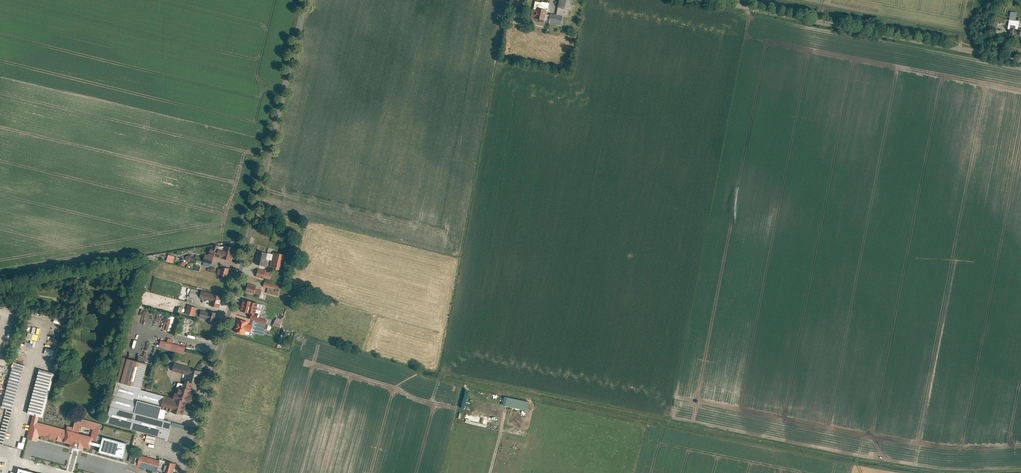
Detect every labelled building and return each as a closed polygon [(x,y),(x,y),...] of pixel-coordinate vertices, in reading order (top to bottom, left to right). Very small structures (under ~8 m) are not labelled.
[(557,13),(567,15),(569,9),(573,9),(574,4),(572,3),(573,0),(560,0),(557,13)] [(542,2),(536,1),(534,8),(537,9),(537,7),(547,9),(547,11),(548,11),(550,3),(542,1),(542,2)] [(547,9),(537,7),(537,9),(537,10),(533,9),(532,16),(535,17),(535,18),(545,20),(546,14),(547,11),(547,9)] [(549,20),(549,22),(561,24),(563,15),(551,13),(551,15),(549,20)] [(1011,28),(1010,34),(1020,36),(1019,44),(1020,44),(1020,29),(1011,28)] [(234,247),(225,244),(223,250),(222,257),(231,259),(234,247)] [(259,250),(256,263),(267,266),(269,261),(266,260),(267,258),(268,252),(259,250)] [(287,255),(274,252),(273,254),(272,260),(270,266),(283,269),(287,255)] [(175,255),(169,253),(167,260),(174,262),(175,255)] [(205,253),(204,260),(213,262),(214,255),(209,254),(205,253)] [(229,267),(222,265),(222,267),(219,267),(218,273),(227,275),(229,267)] [(266,270),(259,268),(257,276),(264,278),(264,277),(266,271),(266,270)] [(281,285),(265,281),(264,286),(279,290),(281,285)] [(256,285),(248,283),(246,291),(254,293),(256,289),(256,285)] [(192,287),(190,295),(200,298),(201,297),(203,290),(192,287)] [(213,292),(203,290),(201,297),(211,300),(213,292)] [(210,304),(220,306),(223,295),(213,292),(211,300),(210,304)] [(258,302),(243,298),(240,309),(252,312),(255,313),(258,302)] [(197,306),(189,304),(187,312),(195,315),(196,310),(197,306)] [(208,318),(209,311),(201,309),(201,311),(200,316),(208,318)] [(216,320),(218,312),(210,310),(209,311),(208,318),(216,320)] [(253,319),(259,321),(260,318),(261,315),(255,313),(252,312),(250,318),(253,319)] [(176,317),(169,315),(165,329),(172,331),(176,317)] [(282,320),(278,317),(274,325),(278,328),(282,320)] [(238,318),(235,331),(245,333),(246,330),(248,323),(249,321),(238,318)] [(248,323),(246,330),(264,334),(266,328),(267,324),(267,323),(259,321),(253,319),(252,324),(248,323)] [(25,338),(24,345),(29,346),(30,340),(31,334),(24,332),(23,338),(25,338)] [(172,343),(161,340),(159,347),(170,350),(172,343)] [(149,363),(125,356),(118,381),(142,387),(149,363)] [(25,364),(14,361),(3,406),(7,407),(14,409),(25,364)] [(197,387),(202,370),(175,363),(173,369),(191,374),(190,379),(188,379),(186,384),(194,387),(197,387)] [(55,372),(40,368),(29,413),(34,414),(39,416),(44,417),(55,372)] [(142,387),(118,381),(115,394),(139,400),(139,399),(142,399),(162,405),(165,395),(142,389),(142,387)] [(174,397),(166,395),(162,408),(184,413),(187,401),(191,402),(193,395),(192,395),(194,387),(186,384),(185,384),(184,386),(177,385),(174,397)] [(139,400),(115,394),(112,405),(136,411),(139,400)] [(529,401),(506,397),(504,406),(527,410),(529,401)] [(107,421),(168,437),(172,421),(136,411),(112,405),(107,421)] [(0,434),(0,442),(5,443),(14,409),(7,407),(0,434)] [(39,416),(34,414),(28,437),(39,440),(40,434),(65,441),(68,429),(38,421),(39,416)] [(103,423),(77,416),(74,430),(80,432),(82,425),(93,428),(92,435),(95,436),(99,437),(103,423)] [(91,448),(95,436),(92,435),(80,432),(74,430),(69,429),(65,441),(71,443),(70,445),(77,447),(77,444),(80,445),(79,448),(84,449),(85,446),(91,448)] [(160,459),(140,454),(137,466),(156,471),(157,470),(160,459)] [(157,470),(162,471),(165,461),(160,459),(157,470)] [(176,463),(165,460),(165,461),(162,471),(162,472),(173,472),(176,463)]
